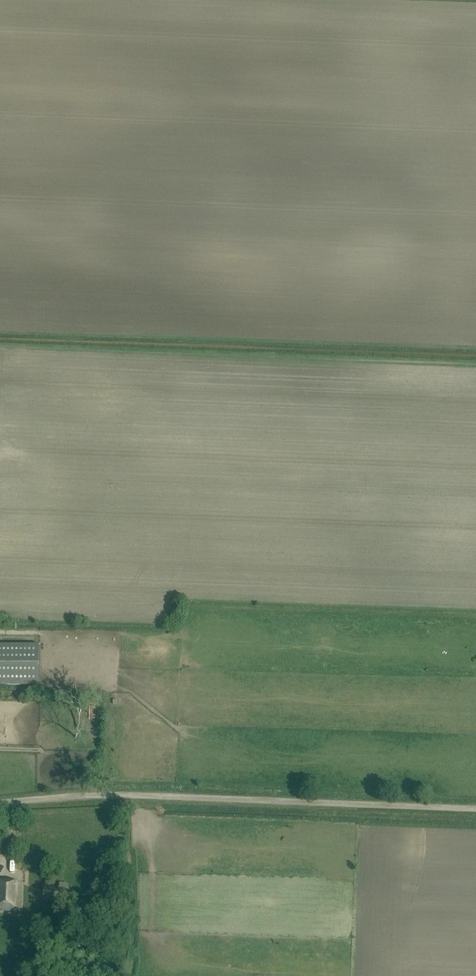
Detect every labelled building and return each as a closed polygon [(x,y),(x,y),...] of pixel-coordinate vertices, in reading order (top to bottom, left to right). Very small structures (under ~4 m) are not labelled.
[(39,639),(33,639),(33,645),(0,645),(0,686),(39,686),(39,639)] [(0,883),(0,911),(22,912),(23,884),(0,883)]
